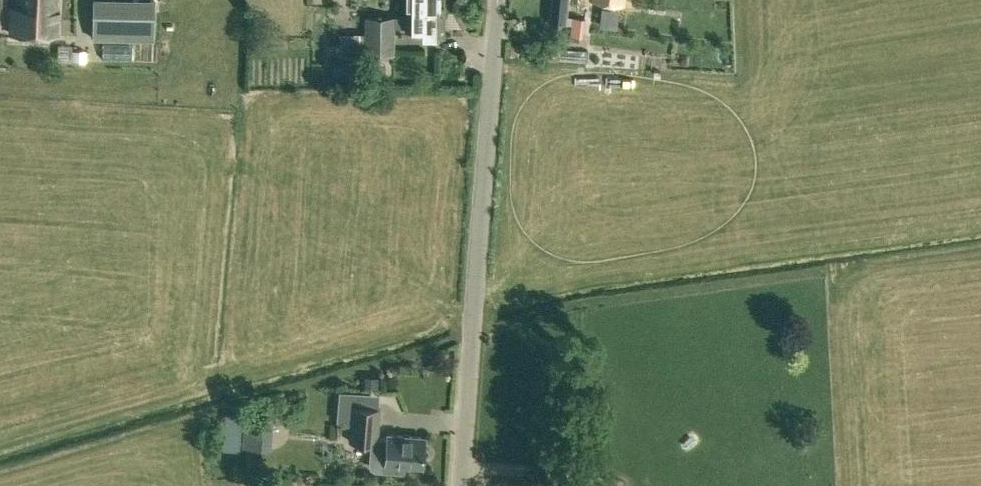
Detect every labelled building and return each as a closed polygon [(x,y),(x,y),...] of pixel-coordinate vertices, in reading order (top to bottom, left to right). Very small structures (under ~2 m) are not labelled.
[(58,36),(60,0),(13,0),(12,3),(11,33),(58,36)] [(93,38),(153,39),(154,0),(94,0),(93,38)] [(406,16),(406,27),(417,27),(418,27),(418,21),(425,20),(425,0),(406,0),(406,16)] [(417,27),(417,33),(444,35),(445,0),(425,0),(425,20),(418,21),(418,27),(417,27)] [(548,23),(567,25),(569,0),(551,0),(548,23)] [(406,27),(406,16),(366,16),(365,36),(395,36),(395,27),(406,27)] [(395,54),(395,36),(365,36),(365,53),(395,54)] [(557,60),(587,61),(588,51),(557,49),(557,60)] [(86,51),(72,50),(72,60),(85,60),(86,51)] [(352,63),(333,63),(333,81),(351,81),(352,63)] [(359,82),(374,82),(374,65),(359,65),(359,82)] [(377,387),(378,377),(368,377),(367,387),(377,387)] [(377,407),(351,405),(350,422),(349,442),(371,444),(369,463),(372,467),(377,470),(403,472),(403,466),(422,467),(424,437),(388,434),(387,437),(379,436),(381,408),(377,407)] [(241,432),(242,416),(225,415),(223,440),(240,441),(241,432)] [(247,418),(244,446),(268,448),(270,419),(247,418)]
